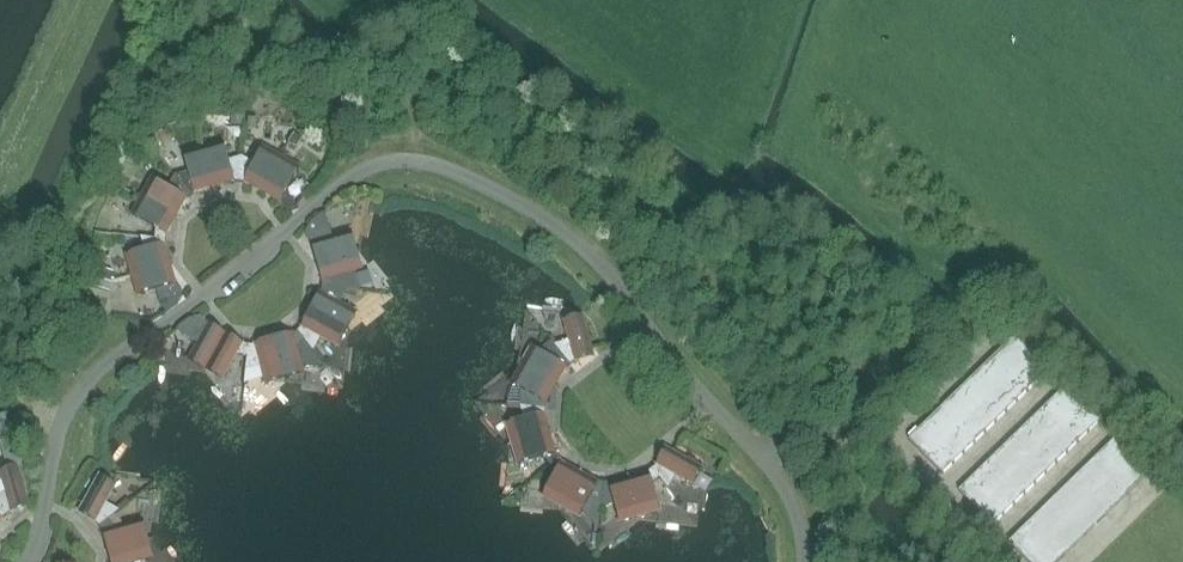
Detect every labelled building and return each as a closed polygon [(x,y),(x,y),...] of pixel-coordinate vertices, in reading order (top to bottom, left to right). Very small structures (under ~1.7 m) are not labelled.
[(233,114),(233,125),(243,126),(243,114),(234,114),(233,114)] [(248,119),(247,128),(256,128),(256,120),(248,119)] [(150,130),(141,136),(148,145),(151,148),(159,142),(154,135),(150,130)] [(294,134),(289,143),(297,149),(303,139),(294,134)] [(191,197),(213,180),(203,148),(185,162),(189,175),(176,178),(184,188),(191,197)] [(226,150),(203,148),(213,180),(240,183),(241,172),(242,157),(229,161),(226,150)] [(241,172),(240,183),(267,186),(283,157),(261,154),(255,164),(242,157),(241,172)] [(287,212),(299,208),(287,193),(297,175),(283,157),(267,186),(287,212)] [(118,175),(114,184),(118,186),(125,190),(130,181),(122,177),(118,175)] [(158,183),(141,198),(170,214),(191,197),(184,188),(176,178),(167,188),(158,183)] [(167,241),(170,214),(141,198),(138,220),(156,230),(155,240),(167,241)] [(343,233),(332,237),(328,221),(322,214),(311,224),(305,234),(311,242),(325,260),(357,251),(343,233)] [(134,255),(132,277),(164,268),(167,241),(155,240),(142,238),(146,251),(134,255)] [(322,287),(347,290),(359,292),(355,274),(357,251),(325,260),(322,287)] [(184,294),(169,274),(164,268),(132,277),(145,295),(156,292),(161,307),(167,314),(178,305),(184,294)] [(103,271),(100,281),(110,283),(113,273),(103,271)] [(99,280),(97,288),(109,291),(111,283),(110,283),(100,281),(99,280)] [(339,302),(347,290),(322,287),(319,314),(348,331),(351,308),(339,302)] [(319,314),(298,331),(305,341),(313,351),(320,339),(330,345),(348,331),(319,314)] [(201,316),(190,320),(177,329),(183,335),(197,344),(192,354),(206,372),(222,342),(201,316)] [(568,341),(554,345),(563,357),(571,366),(593,349),(583,317),(565,330),(568,341)] [(298,347),(305,341),(298,331),(276,348),(285,380),(303,367),(298,347)] [(1021,363),(1032,353),(1015,335),(1005,346),(1021,363)] [(538,352),(520,367),(549,383),(571,366),(563,357),(554,345),(551,341),(538,352)] [(222,342),(206,372),(228,374),(239,356),(248,357),(249,345),(222,342)] [(248,357),(247,370),(259,367),(263,378),(285,380),(276,348),(249,345),(248,357)] [(1011,374),(1021,363),(1005,346),(994,356),(1011,374)] [(1038,380),(1049,370),(1032,353),(1021,363),(1038,380)] [(1000,384),(1011,374),(994,356),(983,367),(1000,384)] [(1028,391),(1038,380),(1021,363),(1011,374),(1028,391)] [(520,367),(517,389),(521,391),(521,407),(535,409),(546,410),(549,383),(520,367)] [(990,395),(1000,384),(983,367),(973,377),(990,395)] [(1017,401),(1028,391),(1011,374),(1000,384),(1017,401)] [(979,405),(990,395),(973,377),(962,388),(979,405)] [(1006,412),(1017,401),(1000,384),(990,395),(1006,412)] [(1072,415),(1083,404),(1066,387),(1055,397),(1072,415)] [(968,415),(979,405),(962,388),(951,398),(968,415)] [(996,422),(1006,412),(990,395),(979,405),(996,422)] [(1061,425),(1072,415),(1055,397),(1044,408),(1061,425)] [(958,426),(968,415),(951,398),(941,409),(958,426)] [(1089,432),(1099,421),(1083,404),(1072,415),(1089,432)] [(985,433),(996,422),(979,405),(968,415),(985,433)] [(513,424),(511,446),(543,437),(546,410),(535,409),(521,407),(525,420),(513,424)] [(1051,436),(1061,425),(1044,408),(1034,418),(1051,436)] [(947,436),(958,426),(941,409),(930,419),(947,436)] [(975,443),(985,433),(968,415),(958,426),(975,443)] [(1078,442),(1089,432),(1072,415),(1061,425),(1078,442)] [(0,419),(0,442),(1,446),(13,443),(7,417),(0,419)] [(1040,446),(1051,436),(1034,418),(1023,429),(1040,446)] [(936,447),(947,436),(930,419),(919,430),(936,447)] [(1067,453),(1078,442),(1061,425),(1051,436),(1067,453)] [(964,454),(975,443),(958,426),(947,436),(964,454)] [(1029,457),(1040,446),(1023,429),(1012,439),(1029,457)] [(926,457),(936,447),(919,430),(909,440),(926,457)] [(953,464),(964,454),(947,436),(936,447),(953,464)] [(1057,463),(1067,453),(1051,436),(1040,446),(1057,463)] [(551,466),(560,458),(543,437),(511,446),(525,464),(545,458),(551,466)] [(1122,466),(1133,455),(1116,438),(1105,449),(1122,466)] [(1019,467),(1029,457),(1012,439),(1002,450),(1019,467)] [(1046,474),(1057,463),(1040,446),(1029,457),(1046,474)] [(943,475),(953,464),(936,447),(926,457),(943,475)] [(1112,476),(1122,466),(1105,449),(1095,459),(1112,476)] [(1008,477),(1019,467),(1002,450),(991,460),(1008,477)] [(674,452),(652,469),(660,478),(668,489),(675,477),(685,483),(703,467),(674,452)] [(1139,483),(1150,473),(1133,455),(1122,466),(1139,483)] [(1035,484),(1046,474),(1029,457),(1019,467),(1035,484)] [(561,509),(577,480),(560,458),(551,466),(557,473),(546,491),(561,509)] [(1101,487),(1112,476),(1095,459),(1084,470),(1101,487)] [(997,488),(1008,477),(991,460),(980,471),(997,488)] [(1129,494),(1139,483),(1122,466),(1112,476),(1129,494)] [(0,481),(0,508),(7,517),(29,499),(20,467),(1,481),(0,481)] [(1025,494),(1035,484),(1019,467),(1008,477),(1025,494)] [(652,484),(660,478),(652,469),(631,486),(640,518),(658,504),(652,484)] [(1090,497),(1101,487),(1084,470),(1073,480),(1090,497)] [(987,498),(997,488),(980,471),(970,481),(987,498)] [(98,476),(82,505),(99,527),(108,519),(120,511),(108,504),(113,494),(98,476)] [(1119,505),(1129,494),(1112,476),(1101,487),(1119,505)] [(1014,505),(1025,494),(1008,477),(997,488),(1014,505)] [(577,480),(561,509),(583,512),(589,501),(601,508),(603,495),(604,483),(577,480)] [(1080,508),(1090,497),(1073,480),(1063,491),(1080,508)] [(976,509),(987,498),(970,481),(959,491),(976,509)] [(603,495),(601,508),(614,504),(618,516),(640,518),(631,486),(604,483),(603,495)] [(1108,516),(1119,505),(1101,487),(1090,497),(1108,516)] [(1003,515),(1014,505),(997,488),(987,498),(1003,515)] [(1069,518),(1080,508),(1063,491),(1052,501),(1069,518)] [(1098,526),(1108,516),(1090,497),(1080,508),(1098,526)] [(993,526),(1003,515),(987,498),(976,509),(993,526)] [(1058,529),(1069,518),(1052,501),(1041,511),(1058,529)] [(1087,537),(1098,526),(1080,508),(1069,518),(1087,537)] [(1048,539),(1058,529),(1041,511),(1031,522),(1048,539)] [(1077,548),(1087,537),(1069,518),(1058,529),(1077,548)] [(116,548),(148,540),(135,522),(115,527),(108,519),(99,527),(116,548)] [(1037,550),(1048,539),(1031,522),(1020,532),(1037,550)] [(1067,558),(1077,548),(1058,529),(1048,539),(1067,558)] [(1026,560),(1037,550),(1020,532),(1009,543),(1026,560)] [(1067,558),(1048,539),(1037,550),(1049,561),(1063,561),(1067,558)] [(114,561),(146,561),(148,540),(116,548),(114,561)] [(1037,550),(1026,560),(1028,561),(1049,561),(1037,550)]
